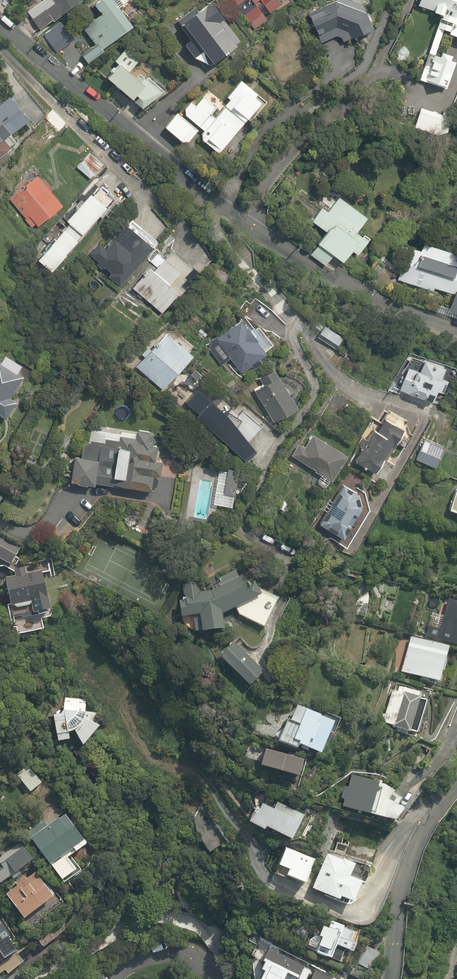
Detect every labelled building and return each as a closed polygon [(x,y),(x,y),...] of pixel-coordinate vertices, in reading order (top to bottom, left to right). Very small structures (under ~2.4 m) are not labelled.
[(50,2),(30,16),(40,30),(60,16),(83,0),(49,0),(50,2)] [(82,54),(87,60),(135,27),(117,0),(100,0),(94,4),(100,13),(83,25),(96,45),(82,54)] [(197,60),(212,67),(243,44),(229,25),(242,16),(238,9),(231,0),(221,0),(200,16),(196,10),(179,23),(190,39),(184,43),(197,60)] [(238,9),(250,0),(231,0),(238,9)] [(255,7),(260,3),(270,15),(282,7),(277,0),(251,0),(255,7)] [(310,12),(318,44),(342,38),(343,42),(373,34),(365,0),(355,0),(310,12)] [(418,8),(441,16),(420,79),(448,88),(456,62),(452,60),(454,55),(438,50),(444,32),(456,36),(456,0),(420,0),(418,8)] [(130,72),(133,69),(140,61),(133,54),(126,48),(115,60),(119,64),(111,72),(114,74),(110,79),(145,111),(161,94),(138,74),(136,77),(130,72)] [(203,131),(202,139),(222,158),(250,129),(245,125),(264,104),(256,96),(259,94),(253,89),(260,82),(250,73),(221,103),(209,91),(196,105),(192,100),(167,127),(186,145),(201,129),(203,131)] [(447,116),(421,107),(415,123),(442,133),(447,116)] [(15,152),(0,129),(0,162),(15,152)] [(85,151),(74,166),(91,180),(103,165),(85,151)] [(65,206),(38,174),(8,199),(34,231),(65,206)] [(69,225),(38,259),(53,273),(111,208),(96,195),(92,192),(66,222),(69,225)] [(376,226),(331,192),(310,219),(327,231),(310,255),(326,267),(334,256),(344,263),(353,251),(359,256),(373,237),(369,235),(376,226)] [(107,276),(120,287),(153,248),(129,227),(111,248),(100,238),(86,253),(98,263),(95,266),(102,272),(105,268),(110,273),(107,276)] [(424,243),(411,285),(451,297),(446,313),(456,317),(456,261),(456,253),(424,243)] [(161,314),(183,291),(191,282),(186,277),(195,268),(174,249),(165,258),(156,250),(142,265),(147,271),(132,287),(161,314)] [(269,355),(243,316),(215,334),(222,344),(212,350),(222,366),(232,359),(242,374),(252,367),(255,370),(265,363),(263,359),(269,355)] [(325,326),(317,339),(336,351),(345,338),(325,326)] [(196,357),(170,332),(136,367),(162,392),(196,357)] [(413,357),(400,392),(431,404),(436,391),(446,395),(451,382),(446,380),(449,371),(413,357)] [(6,420),(16,403),(9,399),(22,377),(0,363),(0,416),(6,420)] [(298,411),(272,367),(259,374),(265,383),(255,389),(275,424),(298,411)] [(376,474),(403,429),(383,417),(356,462),(376,474)] [(151,446),(152,434),(137,432),(136,439),(120,437),(119,441),(106,440),(105,445),(84,442),(82,457),(76,456),(73,484),(152,494),(158,446),(151,446)] [(301,443),(292,458),(321,476),(318,481),(328,488),(347,457),(314,437),(307,447),(301,443)] [(445,447),(427,440),(418,460),(437,467),(445,447)] [(238,472),(218,469),(214,504),(233,507),(238,472)] [(371,510),(367,493),(346,480),(319,524),(340,537),(336,542),(347,549),(371,510)] [(285,499),(279,508),(292,517),(298,508),(285,499)] [(72,531),(61,523),(50,538),(61,546),(72,531)] [(30,608),(32,616),(50,612),(40,566),(4,574),(12,612),(30,608)] [(184,601),(180,601),(182,618),(193,617),(195,633),(224,630),(223,616),(232,612),(265,628),(279,600),(250,585),(246,575),(211,592),(202,593),(201,586),(183,588),(184,601)] [(424,637),(456,646),(456,606),(440,601),(437,611),(431,609),(424,637)] [(410,638),(399,672),(440,685),(451,651),(410,638)] [(235,643),(221,658),(252,688),(266,673),(235,643)] [(391,687),(379,723),(418,735),(428,703),(420,700),(422,692),(404,686),(403,691),(391,687)] [(80,737),(82,749),(86,748),(98,733),(94,712),(85,714),(86,699),(66,698),(65,713),(53,715),(58,745),(71,743),(70,738),(80,737)] [(337,722),(299,707),(294,722),(284,718),(275,741),(301,751),(302,748),(323,756),(337,722)] [(307,761),(266,750),(261,767),(302,778),(307,761)] [(399,799),(385,786),(350,775),(340,808),(399,827),(404,811),(396,809),(399,799)] [(260,806),(252,828),(320,853),(334,818),(307,808),(304,816),(270,803),(268,808),(260,806)] [(200,805),(188,811),(211,854),(223,847),(200,805)] [(70,861),(89,847),(66,816),(50,827),(46,822),(26,836),(30,842),(62,886),(80,873),(70,861)] [(1,886),(33,863),(17,839),(0,851),(0,885),(1,886)] [(319,863),(289,851),(279,876),(309,888),(319,863)] [(357,869),(329,856),(313,890),(340,902),(341,900),(354,906),(363,885),(352,880),(357,869)] [(8,894),(4,897),(24,924),(55,902),(36,874),(31,877),(29,874),(5,891),(8,894)] [(328,920),(322,939),(316,954),(334,960),(338,947),(353,952),(360,932),(328,920)] [(16,947),(0,921),(0,957),(16,947)] [(379,954),(366,945),(355,961),(368,970),(379,954)] [(271,962),(263,978),(288,978),(292,972),(271,962)]
